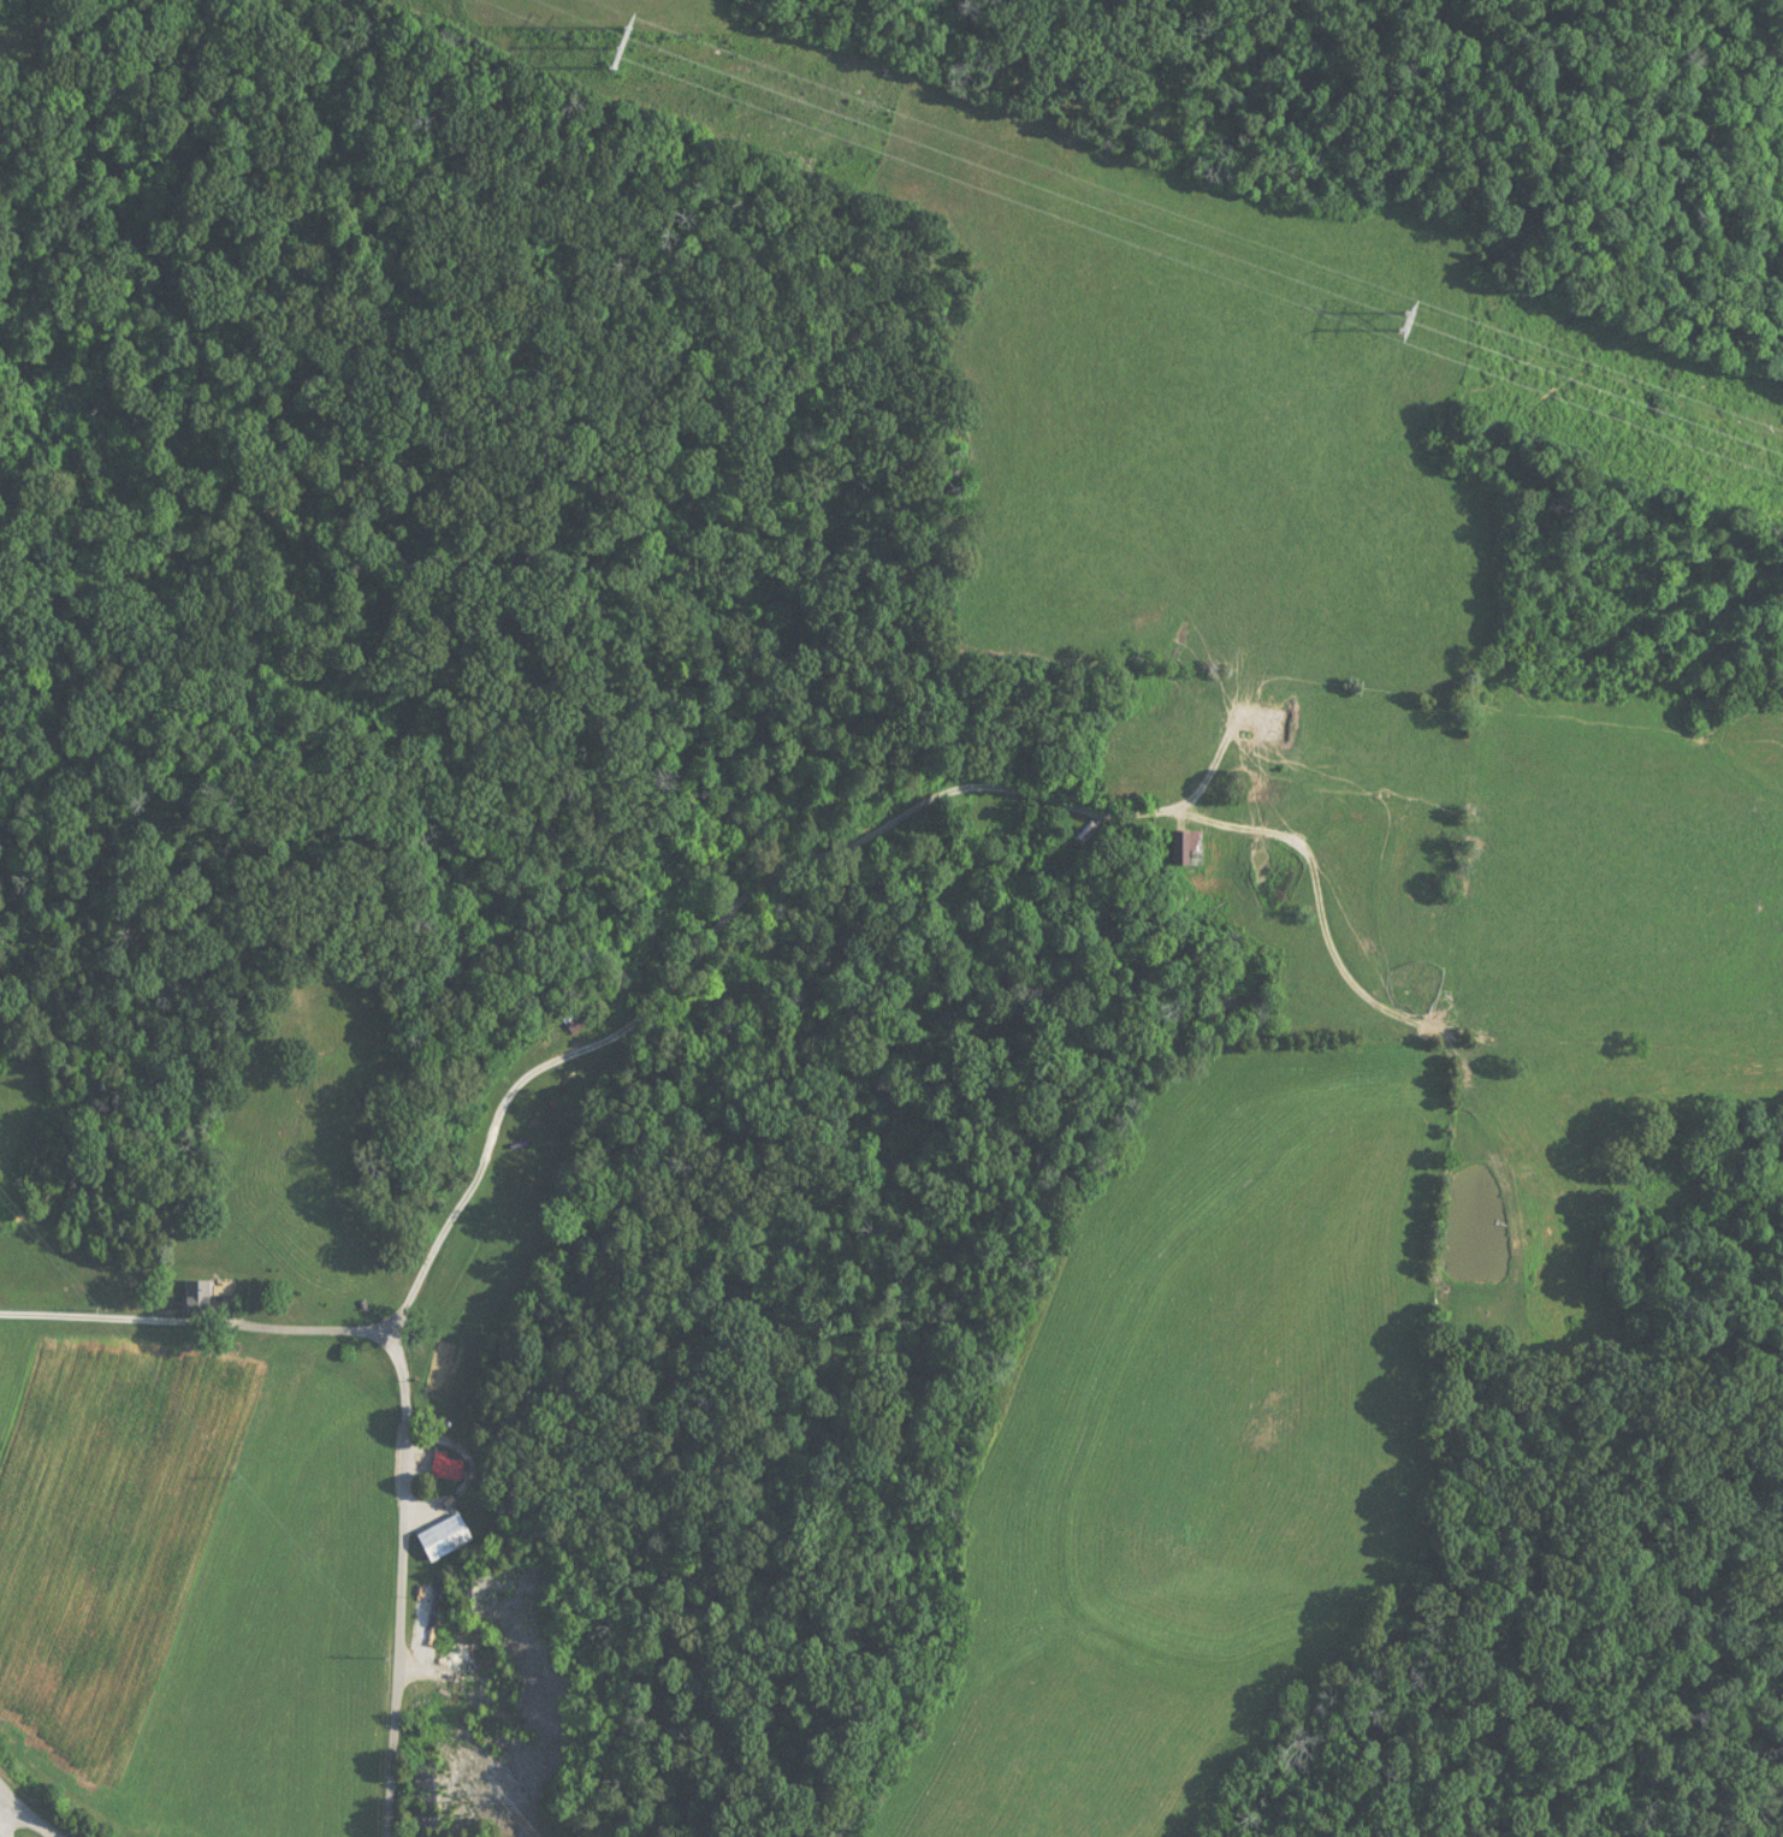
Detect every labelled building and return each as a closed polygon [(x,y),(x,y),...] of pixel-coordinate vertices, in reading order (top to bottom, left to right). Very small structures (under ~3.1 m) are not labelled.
[(1205,833),(1173,833),(1173,870),(1205,870),(1205,833)] [(210,1282),(185,1282),(185,1313),(210,1313),(210,1282)] [(432,1480),(460,1480),(460,1460),(444,1460),(444,1452),(432,1452),(432,1480)]
